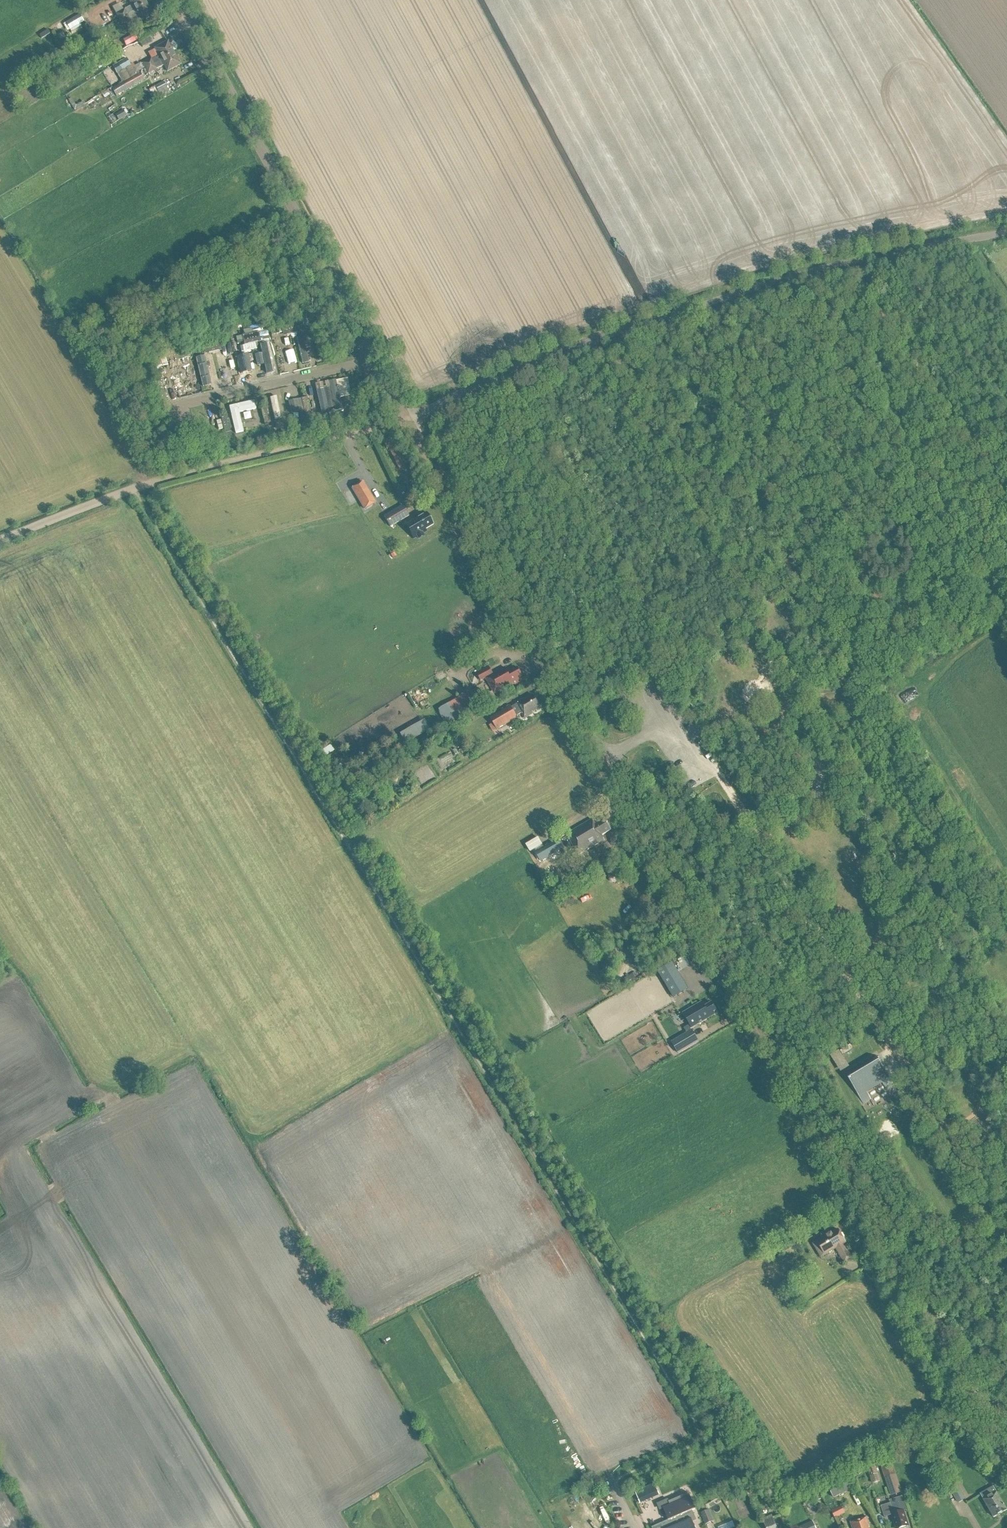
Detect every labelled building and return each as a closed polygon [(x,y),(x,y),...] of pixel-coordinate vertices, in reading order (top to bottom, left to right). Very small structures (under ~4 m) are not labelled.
[(147,4),(145,0),(128,0),(131,6),(116,14),(119,20),(147,4)] [(141,23),(154,16),(147,4),(119,20),(121,25),(130,21),(131,22),(139,23),(140,23),(141,23)] [(71,32),(81,26),(80,24),(84,22),(79,14),(63,24),(68,32),(70,30),(71,32)] [(40,40),(50,34),(48,29),(37,35),(40,40)] [(126,47),(138,41),(134,34),(123,41),(126,47)] [(145,69),(174,54),(168,42),(155,49),(158,55),(142,63),(145,69)] [(174,54),(145,69),(148,74),(164,66),(167,72),(180,65),(174,54)] [(118,65),(122,72),(131,67),(126,59),(118,65)] [(144,79),(140,73),(119,85),(123,92),(135,85),(135,84),(144,79)] [(169,92),(164,82),(155,87),(161,100),(166,98),(164,94),(169,92)] [(126,117),(123,111),(115,115),(119,121),(126,117)] [(117,121),(112,115),(108,118),(112,124),(117,121)] [(297,324),(289,326),(292,335),(300,333),(297,324)] [(289,326),(281,327),(284,336),(292,335),(289,326)] [(261,342),(258,332),(250,334),(253,343),(261,342)] [(250,334),(242,336),(245,345),(253,343),(250,334)] [(304,336),(295,338),(302,367),(312,365),(304,336)] [(290,339),(281,341),(288,370),(297,368),(290,339)] [(222,351),(219,341),(211,343),(213,352),(222,351)] [(266,342),(256,344),(263,373),(273,371),(266,342)] [(211,343),(203,345),(205,354),(213,352),(211,343)] [(180,350),(183,360),(189,358),(186,348),(180,350)] [(183,360),(180,350),(172,352),(175,362),(183,360)] [(226,350),(217,353),(224,382),(233,379),(226,350)] [(172,352),(164,354),(167,363),(175,362),(172,352)] [(167,363),(164,354),(154,356),(156,366),(167,363)] [(206,356),(196,358),(203,387),(213,385),(206,356)] [(237,359),(241,375),(251,372),(247,356),(237,359)] [(185,362),(175,364),(183,393),(192,390),(185,362)] [(174,364),(164,367),(171,396),(181,393),(174,364)] [(336,379),(326,381),(333,410),(343,408),(336,379)] [(277,391),(267,394),(274,423),(284,420),(277,391)] [(355,395),(349,396),(351,405),(352,409),(358,408),(355,395)] [(305,415),(311,414),(307,398),(301,399),(305,415)] [(291,415),(299,413),(297,401),(289,403),(291,415)] [(238,403),(228,406),(235,435),(245,432),(238,403)] [(265,424),(271,423),(267,407),(261,408),(265,424)] [(225,434),(231,432),(227,416),(222,417),(225,434)] [(364,510),(376,503),(363,482),(351,489),(364,510)] [(390,527),(409,516),(398,498),(391,502),(396,510),(384,517),(381,512),(367,521),(373,531),(387,523),(390,527)] [(430,520),(426,514),(418,519),(418,518),(415,519),(415,520),(406,526),(413,539),(426,532),(425,530),(429,527),(430,528),(432,526),(432,525),(433,525),(432,523),(433,523),(431,519),(430,520)] [(493,675),(488,667),(476,674),(481,682),(485,679),(495,695),(513,685),(514,686),(523,681),(520,677),(522,676),(518,668),(508,674),(505,668),(493,675)] [(483,703),(477,693),(469,698),(467,695),(457,700),(465,714),(483,703)] [(540,708),(533,696),(526,700),(525,699),(516,704),(517,705),(511,708),(511,707),(491,719),(493,723),(489,725),(493,732),(517,718),(516,717),(522,714),(525,719),(534,714),(533,712),(540,708)] [(408,742),(432,730),(426,719),(402,732),(408,742)] [(566,835),(578,856),(605,840),(602,836),(612,830),(605,819),(596,825),(593,820),(566,835)] [(540,836),(527,844),(532,852),(545,844),(540,836)] [(558,839),(535,852),(541,862),(564,849),(558,839)] [(672,963),(658,971),(674,998),(688,990),(672,963)] [(705,1007),(703,1005),(702,1002),(683,1012),(691,1025),(693,1028),(715,1015),(714,1013),(716,1011),(712,1003),(705,1007)] [(691,1029),(693,1028),(691,1025),(684,1029),(686,1033),(672,1042),(678,1054),(700,1041),(693,1029),(691,1030),(691,1029)] [(841,1055),(837,1058),(843,1067),(847,1065),(841,1055)] [(877,1057),(846,1075),(864,1104),(871,1100),(867,1092),(888,1079),(882,1068),(881,1069),(878,1064),(880,1063),(877,1057)] [(891,1082),(884,1086),(887,1091),(894,1087),(891,1082)] [(847,1242),(839,1228),(828,1234),(826,1230),(821,1234),(823,1237),(812,1243),(821,1258),(836,1249),(844,1262),(851,1257),(844,1244),(847,1242)] [(796,1245),(792,1237),(777,1245),(781,1253),(796,1245)] [(813,1286),(821,1282),(823,1281),(820,1275),(810,1281),(813,1286)] [(905,1454),(904,1463),(907,1464),(910,1464),(910,1460),(912,1460),(913,1455),(905,1454)] [(873,1482),(882,1480),(878,1466),(870,1469),(873,1482)] [(891,1495),(901,1492),(896,1474),(886,1478),(891,1495)] [(833,1498),(854,1487),(849,1476),(828,1487),(833,1498)] [(642,1502),(661,1494),(656,1483),(637,1490),(642,1502)] [(957,1484),(950,1488),(958,1503),(966,1499),(957,1484)] [(994,1518),(1006,1510),(993,1486),(980,1493),(994,1518)] [(652,1527),(695,1527),(692,1520),(696,1518),(693,1511),(696,1509),(689,1493),(669,1502),(667,1499),(657,1504),(660,1510),(664,1509),(669,1520),(652,1527)] [(909,1526),(903,1510),(902,1511),(900,1504),(892,1507),(891,1503),(881,1506),(884,1517),(892,1515),(896,1527),(903,1527),(909,1526)] [(708,1510),(707,1507),(699,1510),(705,1524),(714,1521),(709,1509),(708,1510)] [(835,1518),(845,1513),(842,1507),(831,1511),(835,1518)] [(868,1526),(870,1525),(867,1517),(851,1522),(853,1527),(869,1527),(868,1526)] [(773,1518),(764,1522),(766,1527),(777,1527),(773,1518)]
